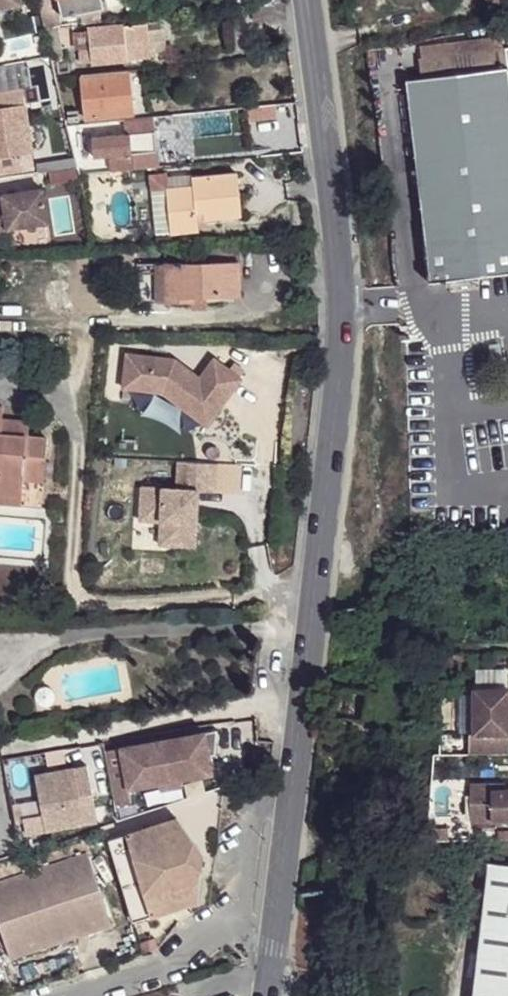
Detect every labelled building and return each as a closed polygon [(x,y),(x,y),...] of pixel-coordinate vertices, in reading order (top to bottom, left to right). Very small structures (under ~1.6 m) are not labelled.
[(63,25),(57,0),(40,0),(45,27),(59,25),(63,25)] [(64,15),(104,7),(103,0),(60,0),(64,15)] [(242,8),(252,7),(270,5),(269,0),(242,0),(242,8)] [(149,17),(148,50),(166,50),(167,18),(149,17)] [(146,23),(138,24),(141,59),(149,59),(146,23)] [(87,31),(89,46),(80,48),(80,50),(81,62),(91,62),(141,59),(138,24),(87,29),(87,31)] [(53,61),(56,60),(65,59),(59,25),(45,27),(53,61)] [(75,51),(80,50),(80,48),(89,46),(87,31),(73,32),(75,51)] [(507,270),(507,44),(419,54),(422,78),(407,80),(432,280),(507,270)] [(80,74),(86,119),(131,114),(127,70),(80,74)] [(0,87),(0,170),(9,168),(22,166),(20,154),(33,153),(23,84),(0,87)] [(272,105),(245,107),(247,119),(273,117),(272,105)] [(105,156),(107,171),(156,166),(151,117),(121,120),(122,134),(88,137),(89,158),(105,156)] [(22,166),(9,168),(10,176),(23,174),(22,166)] [(191,187),(165,190),(168,212),(170,234),(197,231),(196,220),(240,215),(235,173),(189,178),(191,187)] [(155,213),(168,212),(165,190),(191,187),(189,178),(189,175),(165,177),(165,175),(151,176),(155,213)] [(0,205),(0,235),(10,233),(9,230),(49,223),(42,190),(2,197),(3,204),(0,205)] [(167,247),(167,262),(239,262),(239,246),(167,247)] [(239,262),(167,262),(140,263),(140,302),(191,303),(193,303),(193,297),(207,297),(240,297),(239,262)] [(207,297),(193,297),(193,303),(191,303),(191,309),(207,309),(207,297)] [(206,360),(123,351),(118,396),(225,408),(230,363),(206,361),(206,360)] [(25,430),(26,416),(0,413),(0,429),(25,430)] [(18,491),(20,475),(23,450),(44,452),(47,434),(25,430),(0,429),(0,489),(18,491)] [(23,450),(20,475),(41,477),(44,452),(23,450)] [(227,464),(176,461),(174,499),(139,497),(137,530),(171,532),(184,533),(182,556),(205,557),(209,502),(225,503),(227,464)] [(25,480),(21,501),(39,504),(42,482),(25,480)] [(0,489),(0,498),(17,499),(18,491),(0,489)] [(171,532),(169,555),(182,556),(184,533),(171,532)] [(507,756),(507,691),(472,691),(472,736),(467,736),(467,756),(507,756)] [(53,729),(62,726),(60,715),(52,716),(53,729)] [(41,730),(24,732),(24,737),(19,739),(20,742),(42,740),(41,730)] [(108,752),(118,805),(134,802),(132,789),(162,783),(185,779),(216,773),(213,755),(218,754),(220,731),(108,752)] [(382,762),(384,762),(385,738),(382,738),(378,738),(377,749),(377,756),(377,761),(382,762)] [(55,771),(34,775),(36,785),(56,781),(55,771)] [(88,775),(75,777),(80,801),(93,799),(88,775)] [(56,781),(36,785),(38,798),(41,814),(44,829),(96,820),(93,799),(80,801),(75,777),(56,781)] [(162,783),(163,788),(186,784),(185,779),(162,783)] [(469,824),(507,823),(507,791),(504,792),(490,792),(490,785),(468,786),(469,824)] [(31,816),(41,814),(38,798),(28,801),(31,816)] [(31,816),(23,818),(26,833),(44,829),(41,814),(31,816)] [(100,827),(102,834),(132,824),(130,817),(100,827)] [(103,839),(129,921),(194,900),(199,852),(173,817),(103,839)] [(11,958),(112,930),(89,845),(0,869),(0,918),(11,958)] [(471,995),(507,995),(507,868),(489,865),(471,995)] [(139,946),(142,955),(157,951),(154,941),(139,946)]
